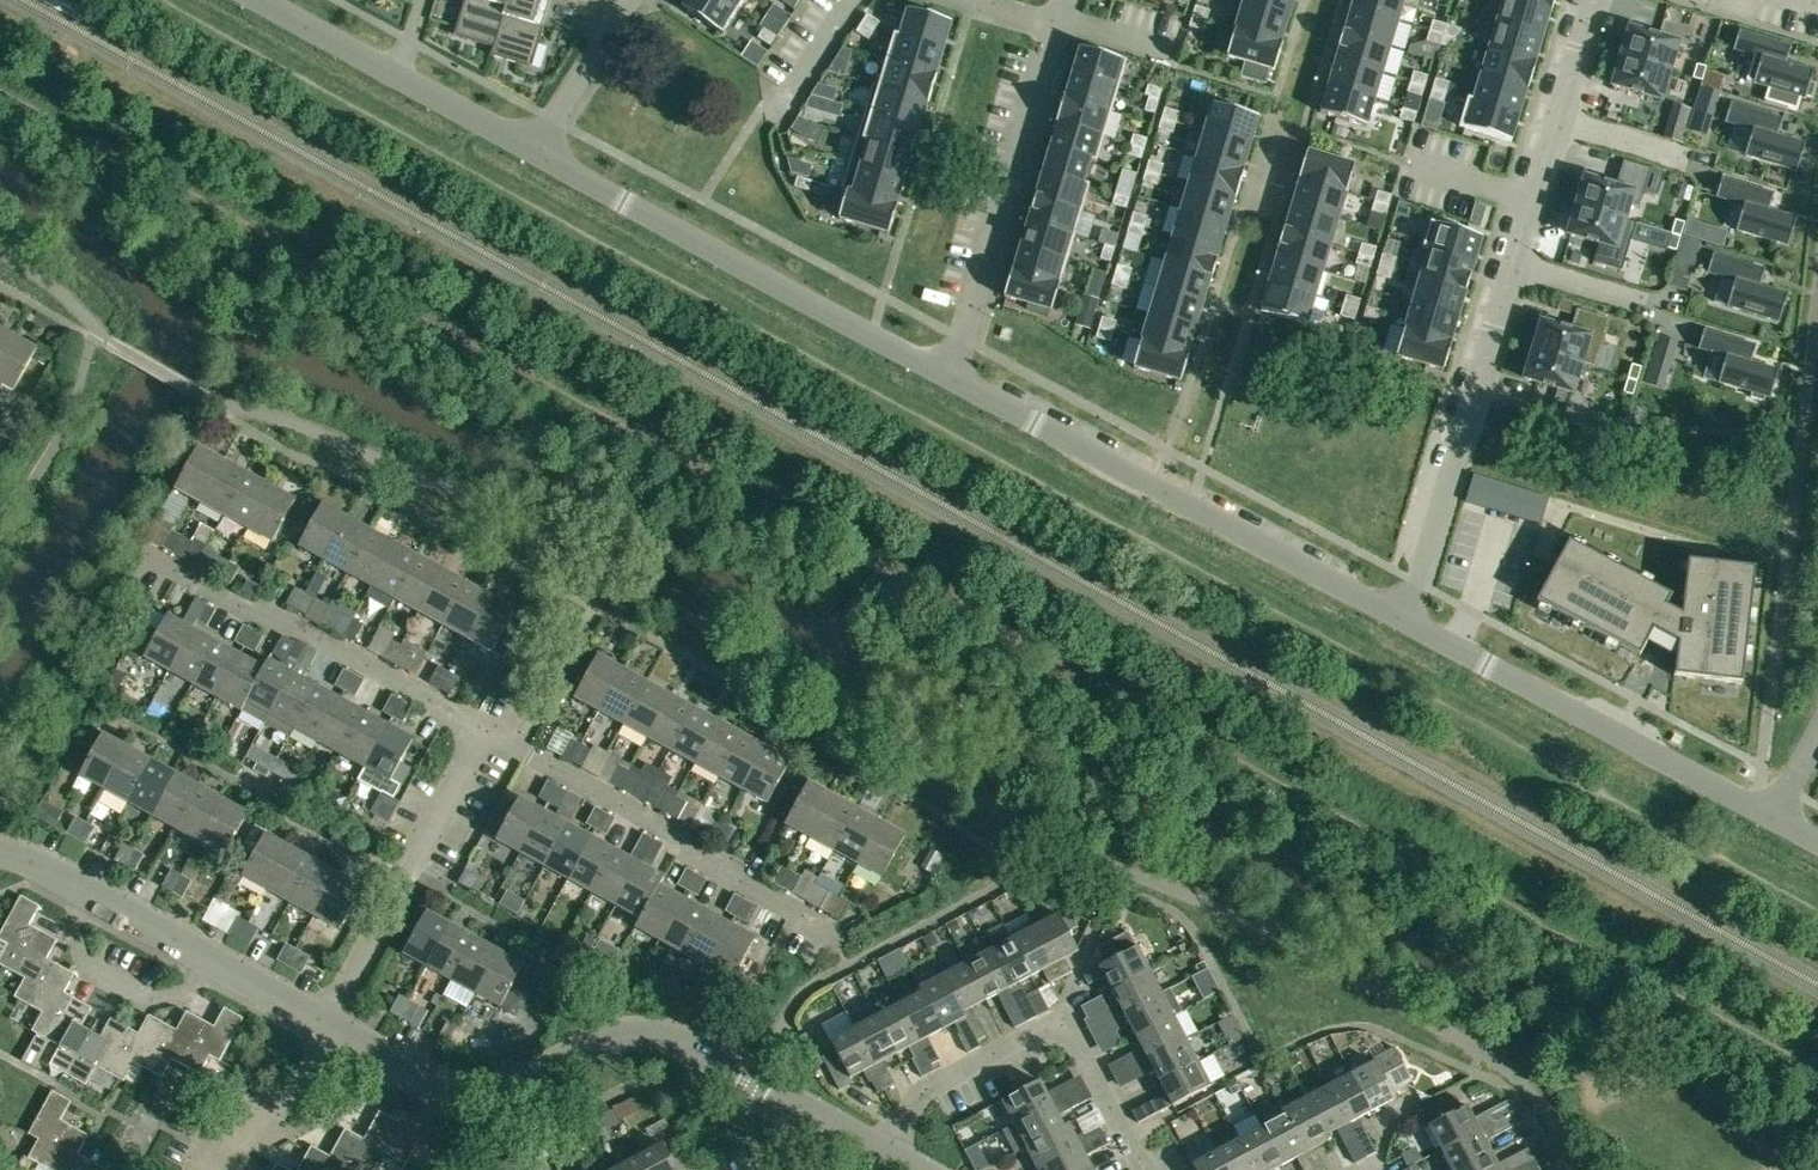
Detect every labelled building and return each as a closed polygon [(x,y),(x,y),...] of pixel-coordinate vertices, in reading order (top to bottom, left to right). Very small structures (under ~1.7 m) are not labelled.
[(508,0),(464,0),(453,36),(492,47),(490,56),(491,56),(508,0)] [(542,0),(508,0),(491,56),(531,68),(543,27),(541,26),(541,27),(534,25),(542,0)] [(737,12),(718,0),(687,0),(682,8),(722,34),(737,12)] [(737,12),(745,0),(718,0),(737,12)] [(782,2),(793,9),(799,0),(783,0),(782,2)] [(1242,3),(1289,17),(1294,0),(1243,0),(1242,3)] [(1352,8),(1398,21),(1404,0),(1354,0),(1352,8)] [(1542,36),(1550,11),(1551,12),(1552,11),(1516,0),(1503,0),(1496,22),(1542,36)] [(1552,11),(1555,0),(1516,0),(1552,11)] [(1289,17),(1242,3),(1235,29),(1282,44),(1283,43),(1281,42),(1289,17)] [(1195,6),(1192,16),(1206,21),(1210,11),(1195,6)] [(1398,21),(1352,8),(1344,33),(1343,32),(1342,33),(1390,48),(1398,21)] [(893,35),(943,50),(951,23),(907,9),(899,36),(894,34),(893,35)] [(861,23),(874,31),(879,22),(867,14),(861,23)] [(1206,21),(1192,16),(1189,26),(1203,31),(1206,21)] [(758,25),(763,29),(776,37),(781,28),(764,17),(758,25)] [(1433,21),(1429,31),(1444,35),(1447,25),(1433,21)] [(1488,49),(1536,63),(1536,62),(1535,62),(1542,36),(1496,22),(1488,49)] [(868,40),(874,31),(861,23),(856,32),(868,40)] [(1447,25),(1444,35),(1459,40),(1462,30),(1447,25)] [(763,29),(757,38),(770,46),(776,37),(763,29)] [(1274,71),(1282,44),(1235,29),(1226,56),(1274,71)] [(1807,97),(1811,82),(1806,80),(1809,70),(1782,62),(1787,46),(1734,30),(1729,48),(1756,57),(1749,82),(1801,98),(1802,96),(1807,97)] [(1441,46),(1444,35),(1429,31),(1426,41),(1441,46)] [(1342,33),(1338,48),(1339,48),(1336,60),(1382,74),(1390,48),(1342,33)] [(1619,62),(1668,77),(1677,48),(1627,33),(1619,62)] [(893,35),(886,61),(936,76),(936,75),(935,75),(943,50),(893,35)] [(1455,50),(1459,40),(1444,35),(1441,45),(1455,50)] [(1071,73),(1119,87),(1126,62),(1079,48),(1071,73)] [(1488,49),(1481,75),(1528,89),(1536,63),(1488,49)] [(843,63),(834,60),(827,71),(842,76),(845,64),(843,63)] [(1382,74),(1336,60),(1328,86),(1374,100),(1382,74)] [(873,84),(872,85),(928,102),(936,76),(886,61),(878,86),(873,84)] [(1659,106),(1668,77),(1619,62),(1610,91),(1659,106)] [(1688,83),(1697,86),(1702,72),(1692,69),(1688,83)] [(1702,87),(1720,93),(1725,76),(1707,71),(1702,87)] [(1428,76),(1413,72),(1410,82),(1425,86),(1428,76)] [(1119,87),(1071,73),(1063,98),(1111,112),(1119,87)] [(1527,90),(1528,89),(1481,75),(1473,100),(1467,98),(1467,99),(1519,115),(1526,90),(1527,90)] [(1432,89),(1447,93),(1450,83),(1435,78),(1432,89)] [(1410,82),(1407,92),(1421,97),(1425,86),(1410,82)] [(928,103),(928,102),(872,85),(864,111),(919,128),(927,103),(928,103)] [(1145,95),(1149,97),(1159,100),(1162,90),(1148,85),(1145,95)] [(836,90),(822,86),(819,97),(833,101),(836,90)] [(1374,100),(1328,86),(1320,113),(1366,127),(1374,100)] [(1698,101),(1717,107),(1721,93),(1720,93),(1702,87),(1698,101)] [(1447,93),(1432,89),(1429,99),(1444,103),(1447,93)] [(833,102),(814,96),(811,108),(829,114),(833,102)] [(1154,114),(1159,100),(1149,97),(1145,111),(1154,114)] [(1111,112),(1063,98),(1056,123),(1104,137),(1111,112)] [(1519,115),(1467,99),(1459,126),(1511,142),(1519,115)] [(1726,102),(1720,121),(1748,129),(1740,154),(1793,170),(1801,143),(1773,134),(1778,118),(1726,102)] [(1212,104),(1204,131),(1250,145),(1258,118),(1212,104)] [(1176,123),(1179,113),(1165,108),(1161,118),(1176,123)] [(1414,123),(1417,113),(1402,108),(1399,118),(1414,123)] [(919,128),(864,111),(857,138),(911,154),(919,128)] [(812,124),(799,117),(792,129),(804,137),(812,124)] [(1161,118),(1158,129),(1173,133),(1176,123),(1161,118)] [(1104,137),(1056,123),(1056,124),(1057,124),(1050,148),(1096,161),(1104,137)] [(1687,130),(1669,125),(1664,139),(1683,144),(1687,130)] [(1243,170),(1250,145),(1204,131),(1196,157),(1244,172),(1244,170),(1243,170)] [(1133,135),(1130,145),(1144,149),(1147,139),(1133,135)] [(911,154),(857,138),(849,164),(903,180),(911,154)] [(1141,159),(1144,149),(1130,145),(1127,155),(1141,159)] [(1042,173),(1089,186),(1089,185),(1084,184),(1090,161),(1096,163),(1096,161),(1050,148),(1042,173)] [(1307,151),(1299,179),(1346,193),(1355,166),(1307,151)] [(1196,157),(1188,183),(1236,198),(1244,172),(1196,157)] [(1149,160),(1146,170),(1160,175),(1163,165),(1149,160)] [(811,166),(795,161),(791,172),(808,177),(811,166)] [(903,180),(849,164),(841,190),(897,207),(897,206),(896,205),(903,180)] [(1160,175),(1146,170),(1143,181),(1157,185),(1160,175)] [(1042,173),(1035,197),(1081,211),(1089,186),(1042,173)] [(1576,206),(1625,220),(1634,191),(1584,176),(1576,206)] [(811,181),(797,177),(794,187),(808,191),(811,181)] [(1717,177),(1712,196),(1739,204),(1732,229),(1784,245),(1792,218),(1765,209),(1770,193),(1717,177)] [(1338,219),(1346,193),(1299,179),(1298,179),(1300,180),(1292,205),(1338,219)] [(1236,199),(1236,198),(1188,183),(1180,209),(1227,223),(1234,198),(1236,199)] [(1129,199),(1132,189),(1118,184),(1115,194),(1129,199)] [(897,207),(841,190),(841,191),(846,192),(838,219),(889,234),(897,207)] [(1389,206),(1392,196),(1378,191),(1374,201),(1389,206)] [(1129,199),(1115,194),(1112,204),(1126,208),(1129,199)] [(1028,222),(1074,236),(1081,211),(1035,197),(1028,222)] [(1389,206),(1374,201),(1371,212),(1386,216),(1389,206)] [(1469,221),(1481,225),(1486,207),(1475,203),(1469,221)] [(1331,245),(1338,219),(1292,205),(1285,230),(1283,230),(1283,231),(1331,245)] [(1625,220),(1576,206),(1567,234),(1616,249),(1625,220)] [(1180,209),(1173,236),(1219,249),(1227,223),(1180,209)] [(1133,213),(1130,223),(1144,227),(1147,217),(1133,213)] [(1675,220),(1671,234),(1680,237),(1684,223),(1675,220)] [(1682,236),(1712,245),(1717,229),(1687,220),(1682,236)] [(1028,222),(1020,247),(1066,260),(1074,236),(1028,222)] [(1430,222),(1422,249),(1474,265),(1482,238),(1430,222)] [(1144,227),(1130,223),(1127,233),(1141,237),(1144,227)] [(1104,245),(1115,248),(1118,235),(1102,230),(1098,243),(1104,245)] [(1323,271),(1331,245),(1283,231),(1279,245),(1280,246),(1276,257),(1323,271)] [(1680,237),(1671,234),(1667,248),(1676,250),(1680,237)] [(1217,261),(1215,261),(1219,249),(1173,236),(1165,262),(1212,276),(1217,261)] [(1682,238),(1678,250),(1697,256),(1701,244),(1682,238)] [(1362,243),(1359,254),(1373,258),(1376,248),(1362,243)] [(1104,245),(1100,259),(1110,262),(1115,248),(1104,245)] [(1059,285),(1066,260),(1020,247),(1013,270),(1012,270),(1011,271),(1059,285)] [(1428,251),(1420,277),(1466,291),(1474,265),(1422,249),(1422,250),(1428,251)] [(1709,253),(1703,272),(1730,280),(1723,305),(1775,321),(1783,294),(1756,285),(1761,269),(1709,253)] [(1370,268),(1373,258),(1359,254),(1356,264),(1370,268)] [(1382,255),(1379,265),(1393,269),(1396,259),(1382,255)] [(1315,297),(1323,271),(1276,257),(1269,283),(1315,297)] [(1165,262),(1157,288),(1203,302),(1211,277),(1212,277),(1212,276),(1165,262)] [(1129,279),(1132,269),(1117,265),(1114,275),(1129,279)] [(1393,269),(1379,265),(1376,275),(1390,279),(1393,269)] [(1059,285),(1011,271),(1004,297),(1051,311),(1059,285)] [(1129,279),(1114,275),(1111,285),(1126,290),(1129,279)] [(1466,291),(1420,277),(1412,303),(1458,317),(1465,293),(1466,292),(1466,291)] [(1099,297),(1102,286),(1089,282),(1086,292),(1099,297)] [(1307,324),(1315,297),(1269,283),(1261,310),(1307,324)] [(1149,314),(1195,328),(1203,302),(1157,288),(1149,314)] [(1080,305),(1096,309),(1099,299),(1083,295),(1080,305)] [(1360,300),(1346,295),(1343,306),(1357,310),(1360,300)] [(1458,317),(1412,303),(1404,329),(1452,343),(1452,342),(1450,342),(1458,317)] [(1357,310),(1343,306),(1340,316),(1354,320),(1357,310)] [(1366,306),(1363,317),(1378,321),(1381,311),(1366,306)] [(1149,314),(1141,340),(1189,354),(1189,353),(1188,353),(1195,328),(1149,314)] [(1113,332),(1116,322),(1102,317),(1099,327),(1113,332)] [(1541,319),(1532,349),(1582,364),(1590,334),(1541,319)] [(1351,339),(1350,342),(1366,347),(1371,331),(1360,327),(1355,326),(1351,339)] [(1113,332),(1099,327),(1096,338),(1110,342),(1113,332)] [(1452,343),(1404,329),(1396,356),(1444,371),(1452,343)] [(1766,397),(1774,370),(1747,361),(1752,345),(1699,329),(1694,348),(1721,356),(1714,381),(1746,391),(1745,396),(1760,400),(1761,395),(1766,397)] [(0,330),(0,359),(12,336),(0,330)] [(1650,358),(1671,364),(1678,340),(1657,334),(1650,358)] [(0,359),(0,383),(14,391),(36,350),(12,336),(0,359)] [(1141,340),(1133,367),(1181,381),(1189,354),(1141,340)] [(1582,364),(1532,349),(1524,377),(1573,392),(1582,364)] [(1628,377),(1637,380),(1641,366),(1632,363),(1628,377)] [(1637,380),(1628,377),(1624,391),(1633,394),(1637,380)] [(176,488),(199,501),(223,459),(198,446),(176,488)] [(247,473),(223,459),(199,501),(224,515),(247,473)] [(248,528),(271,486),(247,473),(224,515),(248,528)] [(295,500),(271,486),(248,528),(272,541),(295,500)] [(299,545),(324,559),(347,517),(322,504),(299,545)] [(371,530),(347,517),(324,559),(348,572),(371,530)] [(162,547),(172,552),(182,535),(172,530),(162,547)] [(348,572),(372,585),(395,544),(371,530),(348,572)] [(192,541),(182,535),(172,552),(182,558),(192,541)] [(1677,644),(1674,676),(1741,684),(1755,568),(1687,560),(1681,615),(1666,607),(1671,596),(1568,542),(1536,602),(1639,657),(1653,631),(1677,644)] [(419,557),(395,544),(372,585),(396,599),(419,557)] [(210,573),(220,578),(229,562),(219,556),(210,573)] [(396,599),(420,612),(443,571),(419,557),(396,599)] [(240,567),(229,562),(220,578),(230,584),(240,567)] [(468,584),(443,571),(420,612),(445,626),(468,584)] [(492,597),(468,584),(445,626),(469,639),(492,597)] [(296,609),(305,593),(295,587),(286,604),(296,609)] [(315,599),(305,593),(296,609),(306,615),(315,599)] [(525,620),(524,620),(513,613),(515,610),(492,597),(469,639),(504,658),(525,620)] [(187,614),(197,620),(206,604),(196,598),(187,614)] [(206,604),(197,620),(207,626),(216,610),(206,604)] [(343,636),(353,619),(343,613),(333,630),(343,636)] [(169,671),(192,629),(168,615),(145,657),(169,671)] [(353,619),(343,636),(353,641),(363,624),(353,619)] [(245,646),(254,630),(244,624),(235,641),(245,646)] [(216,642),(192,629),(169,671),(193,684),(216,642)] [(254,630),(245,646),(255,652),(264,635),(254,630)] [(391,662),(401,645),(391,640),(381,657),(391,662)] [(241,656),(216,642),(193,684),(218,697),(241,656)] [(287,659),(297,665),(306,648),(296,643),(287,659)] [(401,645),(391,662),(401,668),(411,651),(401,645)] [(306,648),(297,665),(307,670),(316,654),(306,648)] [(263,668),(241,656),(218,697),(241,710),(246,702),(263,668)] [(599,711),(622,669),(597,656),(574,698),(599,711)] [(268,660),(263,668),(246,702),(268,714),(291,673),(268,660)] [(429,683),(439,689),(449,672),(438,666),(429,683)] [(344,691),(354,674),(344,669),(334,685),(344,691)] [(599,711),(623,724),(646,682),(622,669),(599,711)] [(459,677),(449,672),(439,689),(449,694),(459,677)] [(291,673),(268,714),(292,728),(315,686),(291,673)] [(364,680),(354,674),(344,691),(355,696),(364,680)] [(669,695),(646,682),(623,724),(647,737),(669,695)] [(340,699),(315,686),(292,728),(317,741),(340,699)] [(382,712),(392,717),(402,700),(392,695),(382,712)] [(647,737),(670,750),(693,709),(669,695),(647,737)] [(317,741),(341,754),(364,713),(340,699),(317,741)] [(402,700),(392,717),(402,723),(411,706),(402,700)] [(670,750),(694,764),(717,722),(693,709),(670,750)] [(388,726),(364,713),(341,754),(365,768),(388,726)] [(717,722),(694,764),(718,777),(741,735),(717,722)] [(388,726),(365,768),(389,781),(412,739),(388,726)] [(104,789),(127,747),(103,734),(80,776),(104,789)] [(718,777),(742,790),(765,748),(741,735),(718,777)] [(571,761),(581,745),(571,739),(561,756),(571,761)] [(581,745),(571,761),(582,767),(591,750),(581,745)] [(127,747),(104,789),(128,803),(151,760),(127,747)] [(765,748),(742,790),(767,803),(790,762),(765,748)] [(151,760),(128,803),(152,816),(176,774),(151,760)] [(609,782),(619,788),(629,771),(619,766),(609,782)] [(629,771),(619,788),(630,794),(639,777),(629,771)] [(176,774),(152,816),(177,829),(200,787),(176,774)] [(548,803),(558,786),(547,781),(538,797),(548,803)] [(809,837),(832,796),(808,782),(785,824),(809,837)] [(558,786),(548,803),(558,809),(568,792),(558,786)] [(200,787),(177,829),(201,843),(224,801),(200,787)] [(657,808),(667,814),(676,797),(666,792),(657,808)] [(856,809),(832,796),(809,837),(833,851),(856,809)] [(686,803),(676,797),(667,814),(677,820),(686,803)] [(521,853),(543,812),(519,798),(496,840),(521,853)] [(224,801),(201,843),(224,856),(247,814),(224,801)] [(586,824),(596,829),(605,813),(595,807),(586,824)] [(833,851),(857,864),(880,822),(856,809),(833,851)] [(545,867),(568,825),(543,812),(521,853),(545,867)] [(605,813),(596,829),(606,835),(615,818),(605,813)] [(77,840),(86,823),(76,817),(67,834),(77,840)] [(715,840),(724,823),(714,818),(704,835),(715,840)] [(905,836),(880,822),(857,864),(882,877),(905,836)] [(96,829),(86,823),(77,840),(87,846),(96,829)] [(724,823),(715,840),(725,846),(734,829),(724,823)] [(568,825),(545,867),(569,880),(592,838),(568,825)] [(634,850),(644,856),(653,839),(643,833),(634,850)] [(267,890),(290,848),(266,834),(242,876),(267,890)] [(592,838),(569,880),(593,893),(616,852),(592,838)] [(663,845),(653,839),(644,856),(654,861),(663,845)] [(115,861),(125,866),(134,849),(124,844),(115,861)] [(314,861),(290,848),(267,890),(291,903),(314,861)] [(144,855),(134,849),(125,866),(135,872),(144,855)] [(617,907),(640,865),(616,852),(593,893),(617,907)] [(338,874),(314,861),(291,903),(315,916),(338,874)] [(663,878),(640,865),(617,907),(640,919),(635,928),(637,929),(660,887),(659,886),(663,878)] [(782,888),(791,871),(781,865),(772,882),(782,888)] [(677,885),(687,891),(696,874),(686,868),(677,885)] [(172,870),(162,887),(172,892),(182,875),(172,870)] [(791,871),(782,888),(792,893),(801,876),(791,871)] [(338,874),(315,916),(339,930),(362,887),(338,874)] [(696,874),(687,891),(697,896),(706,879),(696,874)] [(192,881),(182,875),(172,892),(182,898),(192,881)] [(661,942),(684,900),(660,887),(637,929),(661,942)] [(829,914),(839,897),(829,892),(819,908),(829,914)] [(734,917),(744,900),(734,894),(724,911),(734,917)] [(7,945),(28,956),(41,932),(29,925),(39,907),(21,896),(0,934),(0,941),(7,945)] [(839,897),(829,914),(840,920),(849,903),(839,897)] [(684,900),(661,942),(685,955),(708,913),(684,900)] [(744,900),(734,917),(745,922),(754,906),(744,900)] [(403,954),(427,967),(431,960),(450,926),(426,912),(403,954)] [(708,913),(685,955),(710,969),(733,927),(708,913)] [(1004,925),(1011,939),(1031,977),(1042,971),(1049,985),(1061,979),(1034,927),(1026,913),(1004,925)] [(1061,979),(1072,973),(1065,959),(1077,953),(1057,915),(1034,927),(1061,979)] [(239,940),(249,923),(239,918),(229,934),(239,940)] [(259,928),(249,923),(239,940),(249,945),(259,928)] [(450,926),(431,960),(427,967),(451,980),(474,939),(450,926)] [(733,927),(710,969),(732,981),(755,939),(733,927)] [(24,978),(46,989),(59,966),(46,959),(57,940),(41,932),(28,956),(7,945),(0,958),(0,965),(24,978)] [(451,980),(475,993),(498,952),(474,939),(451,980)] [(1031,977),(1011,939),(988,951),(1015,1003),(1026,997),(1019,983),(1031,977)] [(1105,952),(1110,962),(1100,968),(1083,977),(1088,986),(1104,977),(1111,992),(1150,972),(1137,948),(1133,950),(1127,940),(1105,952)] [(288,966),(297,950),(287,944),(278,961),(288,966)] [(288,966),(298,972),(307,955),(297,950),(288,966)] [(965,963),(985,1001),(996,995),(1003,1009),(1015,1003),(988,951),(965,963)] [(500,1007),(521,969),(523,965),(498,952),(475,993),(500,1007)] [(603,964),(602,966),(610,970),(611,969),(617,958),(609,954),(603,964)] [(965,963),(942,975),(962,1013),(963,1013),(965,1017),(965,1019),(977,1041),(985,1037),(970,1009),(985,1001),(965,963)] [(75,974),(59,966),(46,989),(24,978),(14,997),(42,1012),(63,1024),(77,1000),(64,993),(75,974)] [(1219,991),(1207,969),(1192,977),(1204,999),(1219,991)] [(1103,1010),(1109,1022),(1162,994),(1161,993),(1150,972),(1111,992),(1117,1003),(1103,1010)] [(918,988),(921,993),(922,993),(942,1031),(955,1024),(960,1034),(957,1035),(967,1054),(980,1048),(977,1041),(965,1019),(965,1017),(963,1013),(962,1013),(942,975),(918,988)] [(1161,993),(1162,994),(1109,1022),(1115,1033),(1129,1026),(1135,1038),(1174,1017),(1173,1016),(1182,1011),(1169,988),(1161,993)] [(928,1038),(942,1031),(922,993),(921,993),(899,1005),(931,1065),(939,1061),(928,1038)] [(401,1018),(410,1001),(400,996),(391,1012),(401,1018)] [(49,1065),(67,1075),(90,1032),(82,1027),(92,1009),(77,1000),(63,1024),(42,1012),(32,1031),(59,1047),(49,1065)] [(420,1007),(410,1001),(401,1018),(411,1024),(420,1007)] [(923,1070),(931,1065),(899,1005),(876,1017),(896,1055),(911,1047),(923,1070)] [(214,1027),(203,1021),(189,1045),(210,1057),(220,1062),(244,1019),(225,1008),(214,1027)] [(200,1075),(210,1057),(189,1045),(203,1021),(187,1012),(176,1031),(163,1023),(150,1048),(172,1060),(200,1075)] [(138,1034),(125,1027),(111,1051),(134,1064),(162,1079),(172,1060),(150,1048),(163,1023),(149,1015),(138,1034)] [(882,1062),(896,1055),(876,1017),(854,1029),(885,1090),(894,1085),(882,1062)] [(1174,1017),(1135,1038),(1142,1049),(1128,1057),(1134,1068),(1186,1040),(1174,1017)] [(90,1032),(67,1075),(86,1086),(96,1067),(124,1082),(134,1064),(111,1051),(125,1027),(111,1019),(100,1038),(90,1032)] [(448,1022),(438,1039),(448,1044),(458,1028),(448,1022)] [(458,1028),(448,1044),(459,1050),(468,1033),(458,1028)] [(877,1094),(885,1090),(854,1029),(829,1041),(835,1051),(822,1058),(839,1091),(852,1084),(850,1079),(865,1071),(877,1094)] [(1154,1072),(1160,1083),(1198,1063),(1186,1040),(1134,1068),(1140,1079),(1154,1072)] [(1350,1075),(1370,1113),(1394,1100),(1391,1094),(1412,1083),(1394,1049),(1373,1060),(1374,1063),(1350,1075)] [(1198,1063),(1160,1083),(1166,1095),(1131,1113),(1138,1125),(1173,1106),(1173,1107),(1210,1088),(1198,1063)] [(1366,1159),(1377,1153),(1359,1119),(1370,1113),(1350,1075),(1328,1087),(1366,1159)] [(1001,1102),(1013,1126),(1065,1098),(1059,1087),(1045,1094),(1039,1082),(1001,1102)] [(1336,1131),(1354,1165),(1366,1159),(1328,1087),(1305,1099),(1325,1137),(1326,1136),(1336,1131)] [(1013,1126),(1025,1149),(1063,1129),(1063,1128),(1057,1117),(1086,1102),(1080,1091),(1065,1098),(1013,1126)] [(29,1135),(38,1140),(28,1159),(48,1169),(49,1169),(73,1127),(60,1120),(71,1102),(52,1092),(29,1135)] [(1305,1099),(1281,1112),(1283,1117),(1284,1116),(1312,1169),(1323,1169),(1313,1150),(1329,1142),(1326,1136),(1325,1137),(1305,1099)] [(1428,1127),(1441,1151),(1492,1124),(1486,1112),(1472,1120),(1466,1107),(1428,1127)] [(379,1112),(368,1132),(411,1156),(418,1145),(436,1156),(447,1137),(404,1113),(398,1123),(379,1112)] [(1492,1124),(1441,1151),(1451,1169),(1460,1169),(1491,1154),(1485,1143),(1515,1126),(1509,1115),(1492,1124)] [(1282,1166),(1296,1159),(1302,1169),(1312,1169),(1284,1116),(1283,1117),(1262,1129),(1282,1166)] [(1103,1137),(1099,1128),(1076,1141),(1068,1125),(1063,1128),(1063,1129),(1025,1149),(1037,1169),(1043,1169),(1103,1137)] [(49,1169),(84,1169),(89,1161),(78,1155),(89,1136),(73,1127),(49,1169)] [(1254,1169),(1275,1169),(1282,1166),(1262,1129),(1239,1141),(1254,1169)] [(411,1156),(368,1132),(363,1140),(345,1130),(334,1149),(372,1169),(379,1169),(384,1162),(397,1169),(404,1169),(411,1156)] [(1085,1157),(1108,1145),(1103,1137),(1043,1169),(1044,1169),(1092,1169),(1085,1157)] [(1225,1169),(1254,1169),(1239,1141),(1216,1153),(1225,1169)] [(645,1169),(675,1169),(661,1144),(638,1157),(645,1169)] [(1192,1165),(1195,1169),(1225,1169),(1216,1153),(1211,1144),(1188,1157),(1192,1165)] [(301,1166),(307,1169),(372,1169),(334,1149),(330,1157),(312,1147),(301,1166)] [(1460,1169),(1514,1169),(1516,1169),(1533,1160),(1528,1149),(1497,1166),(1491,1154),(1460,1169)] [(638,1157),(615,1169),(645,1169),(638,1157)] [(89,1161),(84,1169),(106,1169),(89,1161)]
